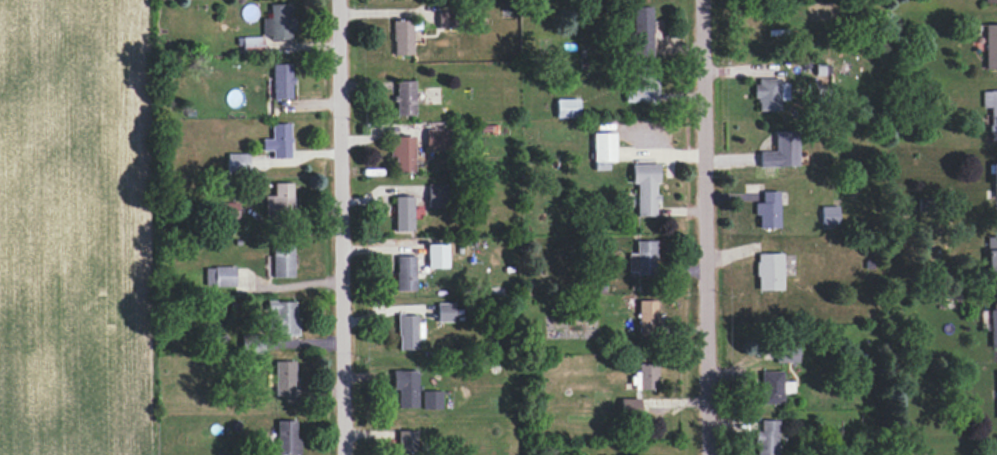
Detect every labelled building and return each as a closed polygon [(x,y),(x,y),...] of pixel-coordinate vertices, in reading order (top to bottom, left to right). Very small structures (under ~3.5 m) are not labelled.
[(293,38),(292,17),(290,17),(290,4),(270,5),(270,19),(261,19),(261,39),(293,38)] [(651,7),(632,7),(633,57),(652,57),(651,7)] [(451,28),(452,12),(437,11),(437,28),(451,28)] [(411,21),(392,21),(393,56),(412,56),(411,21)] [(984,25),(984,69),(996,69),(996,24),(984,25)] [(262,55),(263,37),(241,37),(241,54),(262,55)] [(272,99),(292,99),(291,64),(272,65),(272,99)] [(656,101),(655,69),(634,70),(635,91),(623,91),(623,102),(656,101)] [(788,100),(788,84),(779,84),(779,78),(754,79),(755,100),(758,99),(758,111),(779,111),(779,100),(788,100)] [(414,115),(413,81),(395,82),(396,116),(414,115)] [(996,141),(996,91),(981,91),(981,108),(988,108),(989,141),(996,141)] [(578,119),(578,99),(555,99),(555,119),(578,119)] [(272,159),(290,158),(290,124),(271,124),(271,139),(261,140),(262,151),(272,151),(272,159)] [(448,129),(425,129),(425,150),(448,150),(448,129)] [(758,152),(759,167),(797,166),(797,131),(774,132),(774,151),(758,152)] [(592,134),(593,170),(608,170),(608,162),(615,162),(614,133),(592,134)] [(413,137),(389,137),(390,158),(394,158),(394,172),(414,172),(413,137)] [(226,154),(227,171),(249,170),(248,154),(226,154)] [(631,165),(631,184),(636,184),(636,216),(655,216),(655,203),(657,203),(656,184),(658,184),(658,164),(631,165)] [(292,183),(274,183),(273,196),(265,196),(264,214),(295,215),(296,197),(292,197),(292,183)] [(427,207),(448,208),(448,185),(428,184),(427,207)] [(754,203),(754,216),(758,216),(758,228),(779,228),(778,191),(761,192),(761,203),(754,203)] [(412,197),(394,197),(394,231),(412,231),(412,197)] [(837,206),(821,207),(821,225),(838,225),(837,206)] [(996,271),(996,238),(986,238),(986,271),(996,271)] [(655,241),(635,241),(635,254),(627,254),(628,275),(656,274),(655,241)] [(448,268),(447,244),(427,244),(427,268),(448,268)] [(272,278),(293,277),(293,246),(272,246),(272,278)] [(781,254),(756,254),(756,290),(782,290),(781,254)] [(415,256),(396,256),(395,291),(415,291),(415,256)] [(235,267),(205,267),(205,287),(235,287),(235,267)] [(296,301),(266,302),(267,312),(273,311),(274,337),(297,336),(296,301)] [(637,301),(638,335),(659,335),(658,301),(637,301)] [(454,322),(454,303),(437,303),(437,322),(454,322)] [(417,350),(417,338),(423,338),(423,323),(417,323),(417,315),(398,315),(398,350),(417,350)] [(777,363),(798,363),(797,341),(776,342),(777,363)] [(294,361),(275,362),(275,396),(294,396),(294,361)] [(657,390),(657,364),(637,364),(637,374),(632,374),(631,390),(657,390)] [(392,390),(396,390),(396,408),(418,408),(417,371),(392,371),(392,390)] [(759,372),(760,405),(782,404),(781,394),(789,393),(789,383),(782,384),(781,371),(759,372)] [(441,391),(421,391),(421,409),(441,409),(441,391)] [(638,399),(619,399),(620,415),(645,414),(645,413),(638,413),(638,399)] [(759,420),(759,432),(752,432),(752,444),(756,444),(756,454),(777,454),(777,421),(759,420)] [(276,421),(276,454),(300,454),(300,439),(295,439),(295,421),(276,421)] [(416,431),(398,431),(397,454),(416,454),(416,431)]
